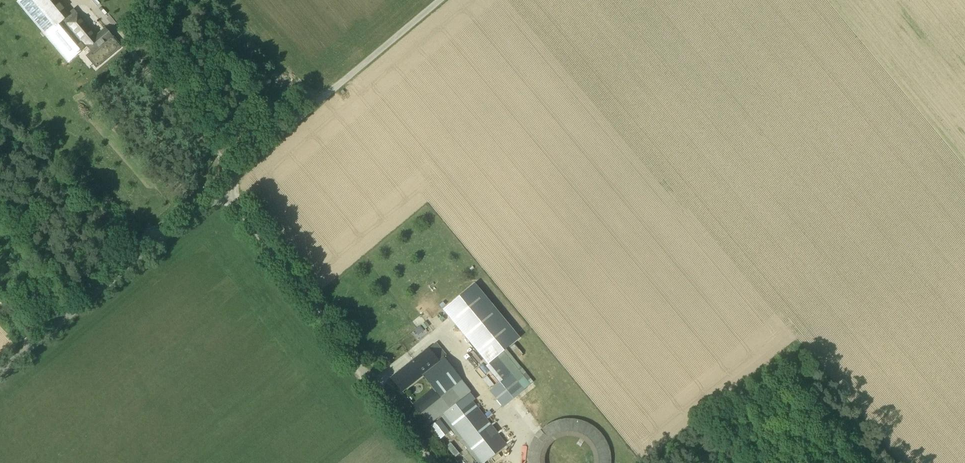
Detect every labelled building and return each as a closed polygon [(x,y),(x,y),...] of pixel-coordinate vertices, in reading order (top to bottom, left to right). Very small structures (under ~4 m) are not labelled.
[(45,1),(63,22),(74,13),(63,0),(46,0),(45,1)] [(112,37),(106,30),(95,38),(76,16),(61,29),(77,47),(83,42),(93,53),(112,37)] [(487,364),(497,357),(520,338),(475,283),(443,310),(487,364)] [(413,405),(420,414),(420,413),(462,381),(444,358),(447,356),(437,344),(436,343),(413,362),(392,379),(402,392),(422,375),(430,385),(433,389),(413,405)] [(487,364),(486,365),(500,383),(490,391),(503,407),(530,385),(504,353),(498,358),(497,357),(487,364)] [(470,394),(470,393),(471,392),(462,381),(420,413),(429,424),(441,416),(444,414),(464,398),(462,394),(467,390),(470,394)] [(507,446),(485,418),(472,402),(468,396),(470,394),(467,390),(462,394),(464,398),(444,414),(482,462),(484,462),(507,446)] [(610,461),(610,457),(609,453),(609,450),(608,446),(606,443),(605,440),(603,437),(600,434),(598,431),(595,429),(592,426),(589,424),(586,423),(583,421),(579,420),(575,419),(572,419),(568,419),(564,419),(561,419),(557,420),(554,421),(550,423),(547,424),(544,426),(541,429),(538,431),(536,434),(534,437),(532,440),(530,443),(529,446),(528,450),(527,453),(526,457),(526,461),(526,462),(539,462),(539,461),(539,458),(540,456),(540,453),(541,451),(542,448),(543,446),(544,444),(546,442),(548,440),(549,438),(552,437),(554,436),(556,434),(558,433),(561,433),(563,432),(566,432),(568,432),(571,432),(573,432),(576,433),(578,433),(580,434),(583,436),(585,437),(587,438),(589,440),(590,442),(592,444),(593,446),(594,448),(595,451),(596,453),(597,456),(597,458),(597,461),(597,462),(610,462),(610,461)]
